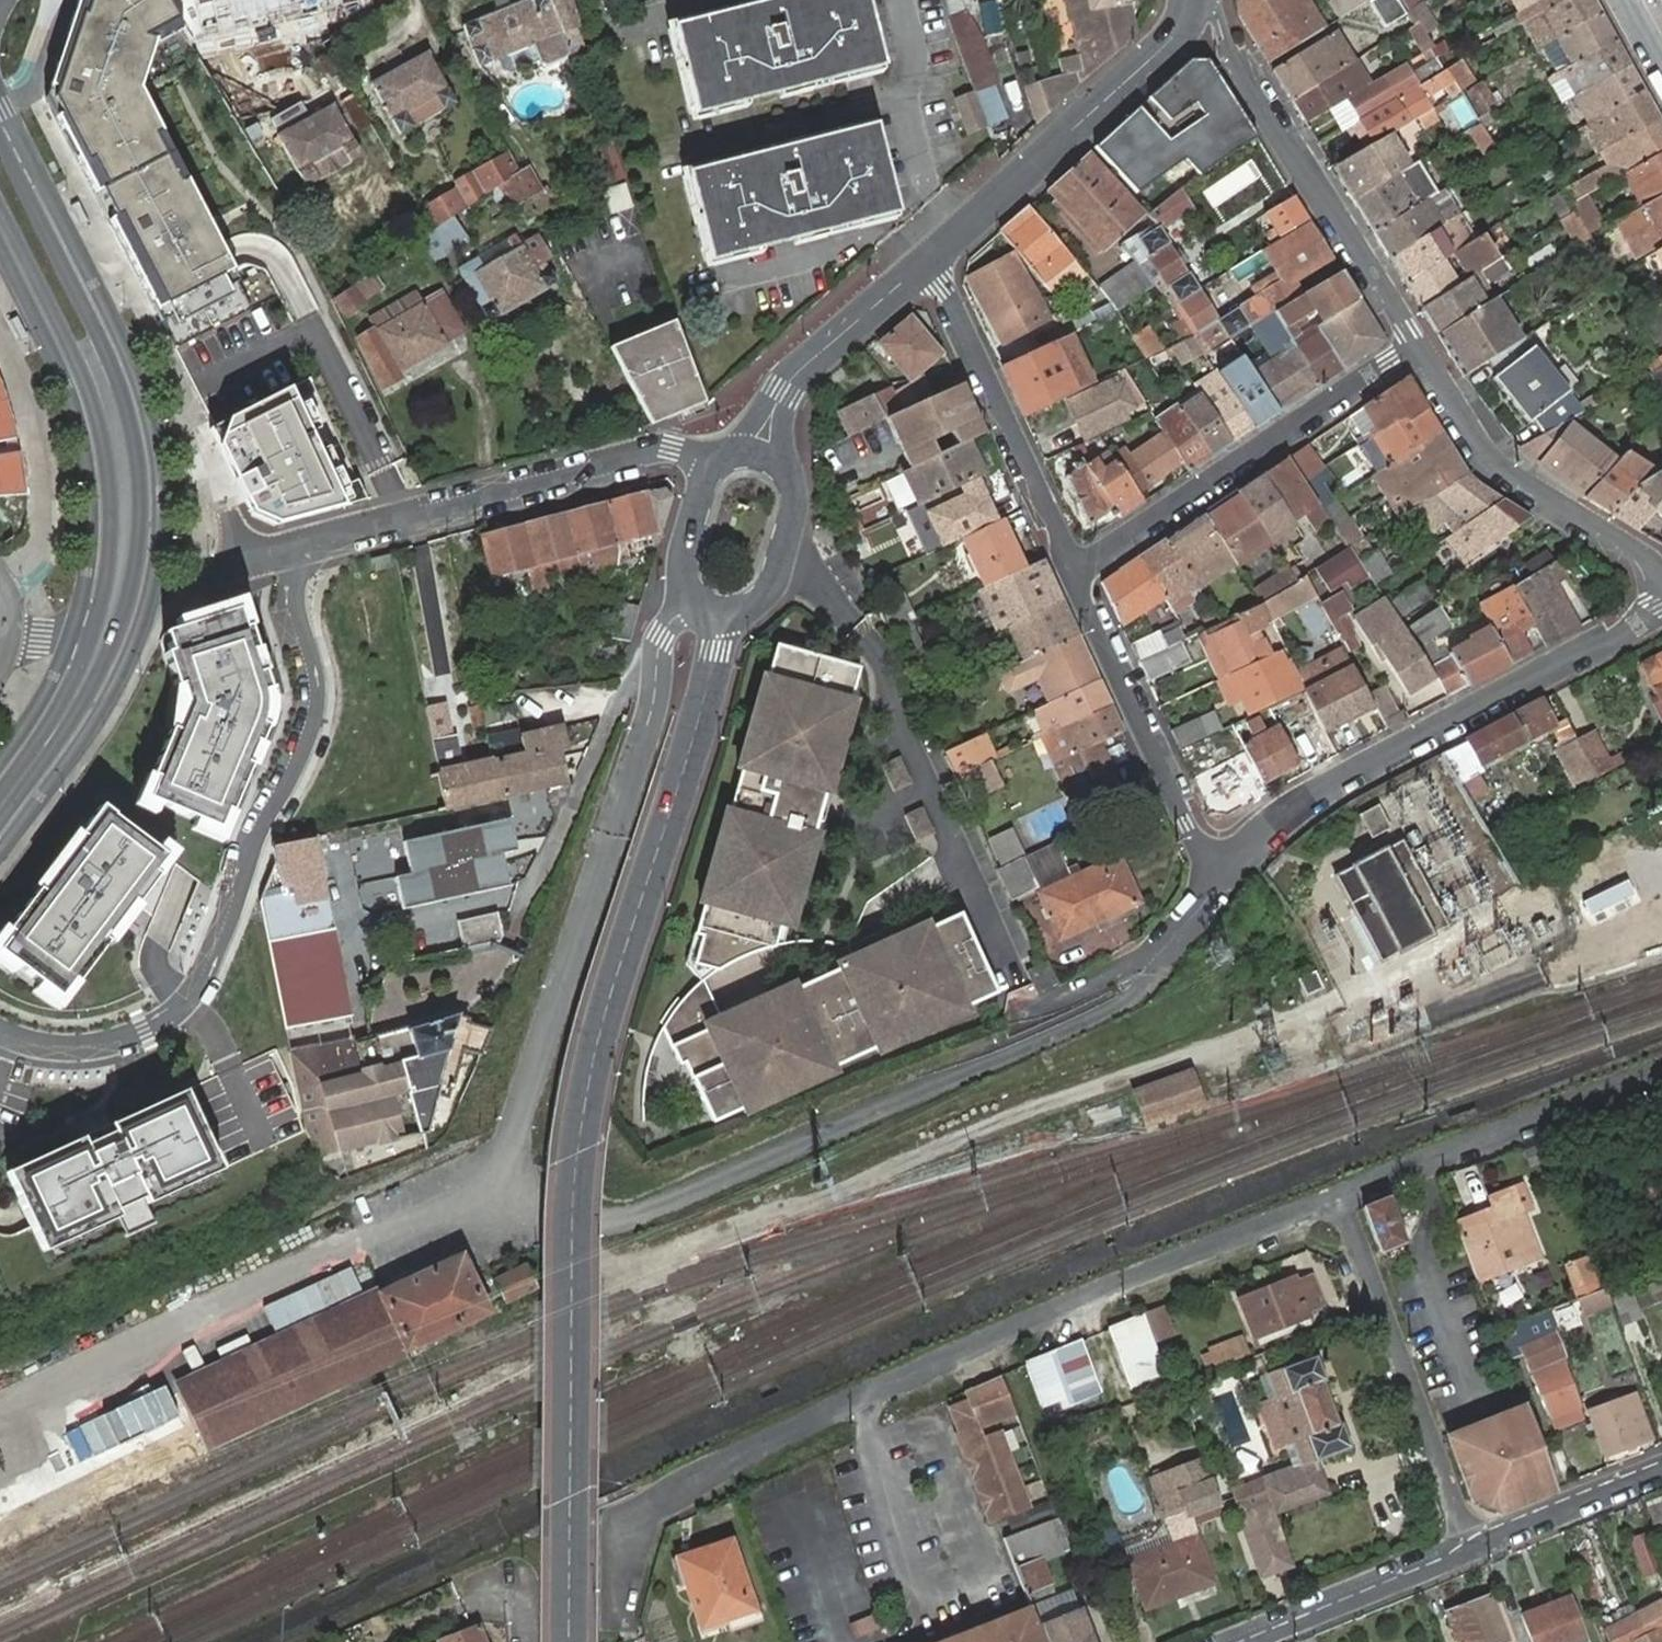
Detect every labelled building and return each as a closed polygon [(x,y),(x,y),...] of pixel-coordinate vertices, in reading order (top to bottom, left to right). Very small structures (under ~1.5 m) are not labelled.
[(174,349),(249,310),(223,257),(138,88),(151,48),(159,44),(182,32),(162,0),(77,0),(46,95),(174,349)] [(351,0),(296,0),(304,19),(351,0)] [(570,0),(513,0),(461,19),(477,60),(530,41),(537,61),(544,64),(565,56),(569,51),(574,62),(591,56),(579,23),(570,0)] [(779,86),(772,61),(789,56),(796,81),(842,70),(844,78),(877,70),(859,0),(795,0),(677,30),(699,114),(747,102),(746,95),(779,86)] [(1079,74),(1043,84),(1027,88),(1040,125),(1049,115),(1078,88),(1137,36),(1129,0),(1065,0),(1079,74)] [(1236,0),(1241,19),(1269,63),(1323,29),(1306,0),(1237,0),(1236,0)] [(1327,4),(1339,19),(1366,3),(1364,0),(1333,0),(1327,4)] [(1366,3),(1384,29),(1406,15),(1396,0),(1364,0),(1366,3)] [(1406,15),(1418,5),(1414,0),(1396,0),(1406,15)] [(1518,12),(1539,0),(1511,0),(1518,12)] [(1518,12),(1512,16),(1518,27),(1521,25),(1564,0),(1539,0),(1518,12)] [(1593,0),(1564,0),(1521,25),(1536,51),(1548,44),(1600,14),(1593,0)] [(1600,14),(1548,44),(1563,71),(1616,41),(1600,14)] [(968,20),(949,16),(951,30),(959,50),(983,48),(968,20)] [(1512,16),(1500,23),(1506,34),(1518,27),(1512,16)] [(1433,47),(1419,23),(1408,30),(1421,52),(1433,47)] [(1336,31),(1273,70),(1292,100),(1351,63),(1354,61),(1350,54),(1342,59),(1331,43),(1341,38),(1336,31)] [(1342,59),(1350,54),(1341,38),(1331,43),(1342,59)] [(1631,68),(1616,41),(1563,71),(1561,72),(1565,79),(1570,76),(1580,96),(1631,68)] [(1463,51),(1467,56),(1479,50),(1475,43),(1463,51)] [(397,129),(453,97),(423,46),(368,78),(397,129)] [(983,48),(959,50),(975,92),(998,84),(985,47),(983,48)] [(772,61),(779,86),(781,94),(798,89),(796,81),(789,56),(772,61)] [(1463,59),(1444,70),(1455,85),(1461,94),(1477,85),(1463,59)] [(1410,76),(1402,64),(1366,87),(1346,100),(1361,123),(1353,127),(1367,148),(1376,143),(1389,135),(1432,111),(1426,100),(1455,85),(1444,70),(1438,60),(1420,69),(1410,76)] [(1189,61),(1096,148),(1143,200),(1186,160),(1201,176),(1216,164),(1257,141),(1207,63),(1189,61)] [(1346,100),(1366,87),(1351,63),(1292,100),(1306,124),(1319,116),(1338,104),(1346,100)] [(1631,68),(1580,96),(1576,98),(1592,125),(1646,94),(1631,68)] [(842,70),(796,81),(798,89),(844,78),(842,70)] [(1469,95),(1483,118),(1498,109),(1485,85),(1469,95)] [(781,94),(779,86),(746,95),(747,102),(781,94)] [(958,95),(964,135),(986,131),(980,92),(958,95)] [(998,94),(982,99),(991,127),(1007,122),(998,94)] [(1646,94),(1592,125),(1579,132),(1593,158),(1600,154),(1660,121),(1646,94)] [(1361,123),(1346,100),(1338,104),(1319,116),(1333,139),(1353,127),(1361,123)] [(305,182),(359,151),(330,101),(276,132),(305,182)] [(1600,154),(1608,168),(1562,195),(1568,206),(1580,199),(1625,174),(1661,153),(1661,123),(1660,121),(1600,154)] [(1486,122),(1469,128),(1481,161),(1498,155),(1486,122)] [(760,239),(791,231),(785,208),(803,204),(809,227),(857,215),(859,223),(891,216),(869,131),(692,176),(712,260),(762,248),(760,239)] [(1389,135),(1376,143),(1367,148),(1333,168),(1354,201),(1409,168),(1389,135)] [(626,180),(615,142),(583,151),(595,191),(605,187),(626,180)] [(473,166),(486,189),(494,183),(515,169),(503,149),(473,166)] [(1625,174),(1641,201),(1661,189),(1661,153),(1625,174)] [(1089,154),(1049,190),(1103,250),(1142,216),(1089,154)] [(515,169),(494,183),(509,206),(540,185),(524,163),(515,169)] [(1420,171),(1416,164),(1409,168),(1354,201),(1374,234),(1435,197),(1420,171)] [(465,204),(486,189),(473,166),(450,178),(465,204)] [(422,204),(434,225),(447,216),(465,204),(450,178),(431,189),(435,196),(422,204)] [(613,209),(633,203),(632,200),(626,180),(605,187),(613,209)] [(1436,231),(1459,217),(1444,191),(1435,197),(1374,234),(1389,259),(1436,231)] [(1153,288),(1169,309),(1200,291),(1190,274),(1187,276),(1167,247),(1169,244),(1160,231),(1191,211),(1179,192),(1153,212),(1148,217),(1154,227),(1122,247),(1135,263),(1153,288)] [(1571,218),(1558,194),(1546,202),(1560,226),(1571,218)] [(1661,242),(1661,195),(1613,223),(1634,258),(1661,242)] [(1310,224),(1293,198),(1265,216),(1282,242),(1310,224)] [(1598,232),(1580,199),(1568,206),(1575,219),(1585,238),(1586,238),(1598,232)] [(785,208),(791,231),(793,240),(811,235),(809,227),(803,204),(785,208)] [(1086,273),(1029,207),(1001,234),(1046,286),(1055,296),(1067,286),(1068,288),(1086,273)] [(857,215),(809,227),(811,235),(859,223),(857,215)] [(444,244),(461,233),(447,216),(434,225),(431,227),(444,244)] [(1585,238),(1575,219),(1563,226),(1574,244),(1585,238)] [(1254,327),(1274,314),(1303,296),(1295,282),(1332,259),(1310,224),(1282,242),(1264,252),(1278,275),(1256,288),(1262,297),(1220,323),(1200,291),(1169,309),(1205,357),(1254,327)] [(444,244),(431,227),(430,228),(416,237),(428,256),(444,244)] [(793,240),(791,231),(760,239),(762,248),(793,240)] [(1436,231),(1389,259),(1406,286),(1445,262),(1452,258),(1436,231)] [(499,318),(552,287),(550,286),(561,279),(536,236),(522,243),(516,234),(458,268),(487,321),(498,315),(499,318)] [(1445,262),(1406,286),(1421,310),(1496,266),(1481,240),(1454,257),(1464,275),(1455,281),(1445,262)] [(1588,242),(1575,250),(1586,269),(1599,261),(1588,242)] [(1050,321),(1016,256),(972,278),(1005,343),(1050,321)] [(1437,336),(1495,300),(1487,287),(1511,273),(1505,261),(1496,266),(1421,310),(1437,336)] [(1097,284),(1116,310),(1153,288),(1135,263),(1097,284)] [(352,282),(331,296),(344,316),(361,304),(357,298),(377,284),(368,271),(352,282)] [(1384,344),(1340,273),(1303,296),(1274,314),(1319,386),(1384,344)] [(402,373),(448,346),(446,342),(463,332),(440,294),(426,302),(421,294),(417,293),(372,319),(377,328),(356,340),(383,389),(404,377),(402,373)] [(1484,360),(1518,339),(1495,300),(1437,336),(1461,375),(1484,360)] [(1089,310),(1065,323),(1072,334),(1095,323),(1089,310)] [(1288,352),(1254,375),(1280,413),(1319,386),(1274,314),(1254,327),(1272,354),(1284,346),(1288,352)] [(881,344),(911,379),(943,353),(912,317),(881,344)] [(681,398),(701,391),(672,320),(641,332),(654,355),(630,363),(619,367),(637,400),(647,397),(674,388),(681,398)] [(1150,325),(1132,336),(1146,357),(1163,346),(1150,325)] [(654,355),(641,332),(619,341),(608,345),(619,367),(630,363),(654,355)] [(1053,343),(1077,393),(1094,385),(1069,335),(1053,343)] [(1577,388),(1563,367),(1568,363),(1557,348),(1546,349),(1534,356),(1521,337),(1518,339),(1484,360),(1495,375),(1490,380),(1523,428),(1529,424),(1540,440),(1555,432),(1567,425),(1580,418),(1565,398),(1577,388)] [(1002,368),(1026,418),(1077,393),(1053,343),(1002,368)] [(1152,368),(1175,357),(1170,349),(1147,360),(1152,368)] [(1254,375),(1245,361),(1220,378),(1224,384),(1255,429),(1280,413),(1254,375)] [(1661,366),(1646,376),(1660,397),(1661,396),(1661,366)] [(1143,401),(1123,371),(1117,374),(1122,385),(1113,389),(1110,384),(1073,403),(1089,436),(1127,417),(1124,412),(1143,401)] [(842,414),(852,435),(885,420),(935,395),(925,376),(911,384),(912,385),(892,396),(889,389),(858,404),(859,406),(842,414)] [(1407,381),(1365,409),(1378,429),(1374,432),(1377,435),(1407,416),(1409,419),(1425,409),(1407,381)] [(935,395),(885,420),(907,468),(970,438),(985,431),(961,382),(935,395)] [(1233,443),(1255,429),(1224,384),(1210,394),(1206,389),(1200,392),(1201,396),(1233,443)] [(15,433),(12,416),(0,386),(0,435),(15,433)] [(659,421),(705,402),(701,391),(681,398),(674,388),(647,397),(637,400),(650,425),(659,421)] [(337,491),(284,390),(209,429),(254,520),(270,527),(367,501),(357,481),(337,491)] [(1212,458),(1233,443),(1201,396),(1179,409),(1212,458)] [(1212,458),(1179,409),(1177,406),(1173,399),(1151,414),(1152,417),(1155,421),(1157,424),(1164,435),(1182,464),(1189,473),(1212,458)] [(1425,409),(1409,419),(1375,438),(1383,453),(1391,465),(1440,433),(1425,409)] [(1157,424),(1155,421),(1152,417),(1146,421),(1151,428),(1157,424)] [(1618,466),(1567,425),(1555,432),(1540,440),(1519,450),(1583,500),(1618,466)] [(1391,465),(1369,479),(1383,500),(1387,497),(1453,454),(1440,433),(1391,465)] [(1149,486),(1182,464),(1164,435),(1131,456),(1125,448),(1113,456),(1137,493),(1149,486)] [(986,473),(970,438),(907,468),(899,471),(915,506),(957,486),(978,476),(985,473),(986,473)] [(1309,446),(1289,459),(1304,482),(1313,477),(1324,470),(1318,461),(1309,446)] [(1633,450),(1625,458),(1654,475),(1660,472),(1661,470),(1661,468),(1633,450)] [(0,453),(0,492),(23,490),(22,482),(19,451),(0,453)] [(1120,518),(1143,503),(1137,493),(1113,456),(1110,452),(1087,467),(1118,515),(1120,518)] [(1466,475),(1453,454),(1387,497),(1400,518),(1405,515),(1466,475)] [(1625,458),(1618,466),(1583,500),(1610,516),(1636,487),(1654,475),(1625,458)] [(1118,515),(1087,467),(1082,459),(1073,465),(1077,471),(1066,477),(1092,524),(1107,514),(1111,519),(1118,515)] [(1289,459),(1263,476),(1293,521),(1299,516),(1311,534),(1330,521),(1322,509),(1304,482),(1289,459)] [(1610,516),(1639,532),(1653,512),(1661,518),(1661,474),(1660,472),(1654,475),(1636,487),(1610,516)] [(1478,488),(1466,475),(1405,515),(1419,526),(1429,514),(1440,523),(1448,537),(1502,501),(1478,488)] [(942,547),(964,537),(999,521),(978,476),(957,486),(962,495),(925,512),(942,547)] [(1263,476),(1239,493),(1267,537),(1274,533),(1270,527),(1282,517),(1287,524),(1293,521),(1263,476)] [(1313,477),(1304,482),(1322,509),(1331,503),(1313,477)] [(652,548),(658,547),(673,499),(662,490),(606,505),(619,554),(619,559),(627,557),(624,542),(649,535),(652,548)] [(1239,493),(1205,515),(1237,564),(1263,547),(1278,572),(1253,589),(1254,590),(1263,604),(1299,586),(1298,585),(1292,575),(1288,569),(1267,537),(1239,493)] [(847,496),(836,501),(843,516),(854,512),(858,510),(850,495),(847,496)] [(1331,503),(1322,509),(1330,521),(1335,530),(1349,521),(1336,500),(1331,503)] [(1502,501),(1448,537),(1466,562),(1530,518),(1502,501)] [(616,580),(619,559),(619,554),(606,505),(563,516),(576,566),(584,564),(582,552),(597,549),(599,559),(602,570),(608,570),(611,579),(616,580)] [(1237,564),(1205,515),(1167,541),(1201,592),(1237,565),(1237,564)] [(576,566),(563,516),(523,527),(535,577),(538,588),(538,592),(548,590),(545,574),(544,573),(541,563),(565,557),(568,568),(576,566)] [(1270,527),(1274,533),(1287,524),(1282,517),(1270,527)] [(999,521),(964,537),(988,587),(1000,581),(1027,569),(1002,518),(999,521)] [(1349,521),(1335,530),(1349,551),(1363,542),(1349,521)] [(535,577),(523,527),(482,538),(496,587),(503,585),(500,575),(525,568),(528,578),(526,579),(528,589),(538,588),(535,577)] [(627,557),(652,548),(649,535),(624,542),(627,557)] [(1165,598),(1171,607),(1191,595),(1197,605),(1206,599),(1201,592),(1167,541),(1139,560),(1165,598)] [(584,564),(599,559),(597,549),(582,552),(584,564)] [(1372,553),(1357,562),(1369,581),(1372,585),(1386,576),(1372,553)] [(1369,581),(1357,562),(1352,555),(1318,573),(1332,595),(1347,585),(1352,592),(1369,581)] [(545,574),(568,568),(565,557),(541,563),(544,573),(545,574)] [(1065,599),(1046,560),(1027,569),(1000,581),(1017,621),(1065,599)] [(1122,626),(1165,598),(1139,560),(1103,585),(1122,626)] [(1556,561),(1514,586),(1533,624),(1544,646),(1579,627),(1563,597),(1555,601),(1549,589),(1557,585),(1566,580),(1556,561)] [(503,585),(526,579),(528,578),(525,568),(500,575),(503,585)] [(1478,585),(1487,602),(1514,586),(1504,571),(1478,585)] [(1292,575),(1298,585),(1303,581),(1298,572),(1292,575)] [(1000,581),(988,587),(985,588),(1003,628),(1017,621),(1000,581)] [(1299,586),(1263,604),(1269,617),(1312,596),(1303,581),(1298,585),(1299,586)] [(1563,597),(1557,585),(1549,589),(1555,601),(1563,597)] [(1422,586),(1390,603),(1399,618),(1430,600),(1422,586)] [(1480,606),(1482,609),(1500,642),(1501,642),(1512,662),(1531,652),(1520,632),(1533,624),(1514,586),(1487,602),(1480,606)] [(884,604),(886,610),(909,600),(906,593),(884,604)] [(1353,635),(1341,618),(1349,612),(1339,596),(1320,609),(1329,625),(1331,624),(1342,641),(1345,641),(1349,646),(1354,643),(1351,637),(1353,635)] [(177,630),(237,611),(243,630),(248,628),(252,627),(243,599),(175,620),(177,630)] [(1081,634),(1065,599),(1017,621),(1020,627),(1018,628),(1031,657),(1081,634)] [(1433,678),(1381,599),(1351,620),(1368,646),(1373,643),(1407,695),(1433,678)] [(1259,606),(1228,622),(1231,628),(1208,640),(1226,677),(1280,651),(1285,648),(1278,635),(1250,649),(1246,637),(1268,626),(1259,606)] [(1419,647),(1452,627),(1441,609),(1408,630),(1419,647)] [(196,821),(218,830),(226,812),(231,814),(250,767),(246,765),(255,744),(259,746),(267,728),(264,726),(265,693),(268,691),(263,673),(256,675),(249,654),(256,652),(248,628),(243,630),(237,611),(177,630),(169,632),(174,648),(166,651),(177,688),(181,687),(187,707),(176,733),(171,731),(151,778),(156,780),(147,800),(160,805),(196,821)] [(1185,627),(1181,622),(1162,631),(1166,638),(1179,630),(1185,627)] [(1228,622),(1205,633),(1208,640),(1231,628),(1228,622)] [(1166,638),(1162,631),(1131,646),(1141,665),(1183,644),(1186,643),(1179,630),(1166,638)] [(1446,698),(1508,665),(1490,632),(1472,642),(1473,644),(1450,656),(1451,657),(1430,669),(1446,698)] [(1031,657),(1005,669),(1013,688),(1046,674),(1048,678),(1043,681),(1053,701),(1102,678),(1081,634),(1031,657)] [(1183,644),(1141,665),(1149,684),(1192,663),(1183,644)] [(702,935),(695,963),(718,969),(721,967),(723,966),(726,965),(729,963),(732,961),(736,959),(740,957),(743,956),(748,954),(752,952),(757,951),(762,949),(766,948),(769,947),(773,946),(779,923),(790,926),(796,908),(787,906),(803,851),(811,853),(815,835),(811,834),(823,791),(827,792),(833,774),(824,772),(839,716),(848,719),(852,701),(848,700),(856,667),(775,645),(766,677),(762,676),(756,694),(765,696),(749,751),(741,749),(737,767),(741,768),(729,811),(725,810),(720,828),(728,830),(713,886),(704,884),(700,901),(704,903),(696,933),(702,935)] [(249,654),(256,675),(263,673),(266,672),(259,651),(256,652),(249,654)] [(1280,651),(1226,677),(1224,678),(1236,701),(1243,698),(1250,713),(1258,708),(1294,691),(1283,668),(1287,666),(1280,651)] [(1644,665),(1661,697),(1651,702),(1660,720),(1661,719),(1661,656),(1644,665)] [(1321,659),(1297,671),(1307,691),(1303,693),(1323,732),(1367,710),(1341,657),(1323,665),(1321,659)] [(1114,704),(1102,678),(1053,701),(1038,708),(1047,728),(1043,730),(1046,736),(1114,704)] [(1224,678),(1217,681),(1228,704),(1236,701),(1224,678)] [(174,689),(178,707),(168,729),(171,731),(176,733),(187,707),(181,687),(177,688),(174,689)] [(272,723),(274,703),(272,689),(268,691),(265,693),(264,726),(267,728),(269,731),(272,723)] [(1405,720),(1401,712),(1397,714),(1382,689),(1369,696),(1388,729),(1405,720)] [(765,696),(756,694),(741,749),(749,751),(765,696)] [(1243,698),(1236,701),(1242,714),(1243,715),(1250,713),(1243,698)] [(1542,702),(1468,741),(1481,767),(1554,727),(1542,702)] [(427,708),(433,738),(450,735),(445,704),(427,708)] [(482,724),(478,704),(467,706),(471,726),(482,724)] [(1126,730),(1114,704),(1046,736),(1058,761),(1102,741),(1126,730)] [(848,719),(839,716),(824,772),(833,774),(848,719)] [(1172,734),(1180,750),(1219,731),(1211,716),(1172,734)] [(1263,783),(1299,764),(1291,749),(1280,727),(1271,732),(1262,717),(1248,724),(1257,740),(1243,747),(1263,783)] [(1297,720),(1280,727),(1291,749),(1308,741),(1297,720)] [(523,756),(530,791),(556,785),(562,783),(556,748),(563,746),(559,728),(519,737),(523,756)] [(987,732),(944,752),(956,777),(958,776),(995,759),(998,757),(987,732)] [(1580,743),(1599,777),(1613,771),(1594,736),(1580,743)] [(1058,761),(1079,807),(1123,786),(1102,741),(1058,761)] [(1562,752),(1579,787),(1599,777),(1580,743),(1562,752)] [(250,767),(255,769),(264,748),(259,746),(255,744),(246,765),(250,767)] [(523,756),(490,763),(497,798),(524,792),(530,791),(523,756)] [(970,802),(978,798),(1007,785),(995,759),(958,776),(970,802)] [(1652,766),(1657,776),(1661,774),(1661,761),(1652,766)] [(490,763),(438,775),(445,809),(497,798),(490,763)] [(1485,798),(1473,775),(1459,782),(1472,805),(1485,798)] [(134,806),(156,815),(160,805),(147,800),(156,780),(151,778),(147,776),(134,806)] [(77,984),(108,943),(104,940),(132,902),(137,905),(158,877),(154,873),(167,856),(147,841),(99,806),(77,836),(82,839),(42,894),(37,890),(7,932),(11,935),(0,950),(0,955),(17,968),(40,984),(59,999),(73,980),(77,984)] [(918,808),(900,815),(912,841),(929,833),(918,808)] [(1379,808),(1361,817),(1373,839),(1390,830),(1379,808)] [(191,830),(223,843),(235,816),(231,814),(226,812),(218,830),(196,821),(191,830)] [(509,819),(399,843),(407,878),(393,881),(399,912),(504,888),(498,860),(517,856),(509,819)] [(728,830),(720,828),(704,884),(713,886),(728,830)] [(344,832),(328,836),(329,842),(334,844),(346,841),(344,832)] [(42,894),(82,839),(77,836),(73,833),(33,887),(37,890),(42,894)] [(1008,833),(988,842),(1001,866),(1021,857),(1008,833)] [(147,841),(167,856),(154,873),(158,877),(160,877),(178,853),(152,834),(147,841)] [(258,908),(287,1056),(336,1041),(338,1046),(350,1042),(310,840),(276,847),(270,849),(274,867),(279,895),(262,899),(258,908)] [(1055,842),(995,870),(1011,903),(1038,890),(1062,939),(1139,904),(1118,858),(1082,876),(1078,867),(1069,871),(1055,842)] [(1402,843),(1336,878),(1382,963),(1448,929),(1402,843)] [(811,853),(803,851),(787,906),(796,908),(811,853)] [(1599,882),(1610,917),(1661,901),(1661,862),(1599,882)] [(112,946),(141,908),(137,905),(132,902),(104,940),(108,943),(112,946)] [(500,936),(496,914),(457,922),(462,947),(496,940),(500,936)] [(722,1022),(720,1016),(703,978),(700,980),(697,982),(694,984),(691,987),(687,990),(684,994),(682,996),(679,1000),(676,1003),(674,1006),(672,1008),(670,1012),(668,1015),(666,1019),(664,1023),(662,1026),(679,1063),(684,1061),(710,1120),(741,1107),(744,1112),(760,1105),(757,1099),(814,1074),(816,1080),(833,1072),(830,1067),(875,1046),(877,1053),(893,1045),(891,1039),(947,1014),(949,1020),(966,1013),(963,1007),(993,993),(959,916),(928,929),(926,924),(909,931),(912,937),(856,962),(853,956),(837,964),(840,969),(795,989),(792,983),(776,991),(779,997),(722,1022)] [(1330,937),(1348,973),(1376,960),(1358,923),(1330,937)] [(11,935),(7,932),(2,929),(0,932),(0,950),(11,935)] [(909,931),(853,956),(856,962),(912,937),(909,931)] [(12,976),(17,968),(0,955),(0,967),(12,976)] [(1316,974),(1299,982),(1307,998),(1324,991),(1316,974)] [(34,992),(60,1011),(79,985),(77,984),(73,980),(59,999),(40,984),(34,992)] [(776,991),(720,1016),(722,1022),(779,997),(776,991)] [(405,1026),(364,1039),(380,1099),(403,1095),(413,1133),(409,1135),(410,1144),(423,1140),(420,1131),(424,1130),(455,1013),(406,1028),(405,1026)] [(947,1014),(891,1039),(893,1045),(949,1020),(947,1014)] [(294,1092),(316,1177),(333,1181),(360,1170),(355,1150),(392,1140),(394,1148),(410,1144),(409,1135),(413,1133),(403,1095),(380,1099),(364,1039),(350,1042),(338,1046),(336,1041),(287,1056),(294,1092)] [(1205,1105),(1192,1070),(1133,1090),(1146,1126),(1205,1105)] [(814,1074),(757,1099),(760,1105),(816,1080),(814,1074)] [(146,1205),(221,1171),(184,1091),(109,1125),(102,1110),(74,1123),(81,1138),(5,1173),(22,1209),(42,1253),(117,1217),(126,1236),(154,1223),(146,1205)] [(1123,1101),(1087,1113),(1094,1135),(1130,1123),(1123,1101)] [(1495,1222),(1460,1235),(1460,1237),(1468,1258),(1476,1280),(1536,1258),(1510,1190),(1486,1199),(1490,1210),(1495,1222)] [(1363,1208),(1380,1253),(1403,1245),(1385,1199),(1363,1208)] [(1490,1210),(1455,1223),(1460,1235),(1495,1222),(1490,1210)] [(378,1293),(178,1384),(207,1443),(405,1351),(492,1310),(464,1252),(378,1293)] [(1573,1293),(1599,1286),(1590,1256),(1565,1263),(1573,1293)] [(527,1263),(493,1278),(504,1302),(538,1287),(527,1263)] [(1646,1282),(1655,1307),(1661,1304),(1661,1276),(1646,1282)] [(1254,1339),(1326,1310),(1313,1278),(1296,1285),(1295,1280),(1239,1302),(1254,1339)] [(1588,1310),(1611,1302),(1608,1295),(1604,1285),(1599,1287),(1581,1295),(1588,1310)] [(375,1286),(176,1379),(178,1384),(378,1293),(375,1286)] [(1630,1287),(1612,1294),(1624,1326),(1641,1321),(1630,1287)] [(1173,1335),(1163,1309),(1148,1315),(1157,1341),(1173,1335)] [(1552,1335),(1556,1333),(1548,1310),(1495,1332),(1506,1362),(1523,1355),(1548,1417),(1578,1405),(1561,1364),(1564,1363),(1552,1335)] [(1143,1317),(1112,1330),(1135,1387),(1166,1374),(1143,1317)] [(1216,1366),(1246,1354),(1241,1340),(1211,1353),(1216,1366)] [(1079,1343),(1024,1365),(1047,1422),(1102,1400),(1079,1343)] [(405,1351),(207,1443),(210,1449),(408,1357),(405,1351)] [(1292,1442),(1300,1465),(1312,1461),(1348,1448),(1339,1424),(1337,1425),(1321,1383),(1324,1382),(1315,1359),(1267,1376),(1276,1399),(1292,1442)] [(1276,1399),(1267,1376),(1261,1378),(1269,1401),(1276,1399)] [(977,1388),(967,1393),(971,1402),(955,1409),(964,1430),(969,1443),(963,1446),(968,1459),(974,1457),(979,1469),(973,1472),(981,1492),(987,1490),(992,1505),(987,1508),(991,1519),(1030,1503),(1023,1483),(1004,1431),(985,1438),(980,1424),(1013,1410),(1005,1391),(1000,1378),(990,1382),(993,1388),(980,1395),(977,1388)] [(990,1382),(977,1388),(980,1395),(993,1388),(990,1382)] [(1631,1424),(1643,1419),(1634,1395),(1606,1407),(1607,1410),(1590,1417),(1605,1457),(1639,1444),(1631,1424)] [(1292,1442),(1276,1399),(1269,1401),(1257,1405),(1273,1449),(1285,1444),(1292,1442)] [(1578,1405),(1548,1417),(1551,1427),(1582,1414),(1578,1405)] [(1499,1511),(1553,1490),(1522,1406),(1445,1433),(1459,1472),(1469,1500),(1481,1506),(1486,1499),(1483,1490),(1491,1487),(1499,1511)] [(1651,1440),(1643,1419),(1631,1424),(1639,1444),(1651,1440)] [(969,1443),(964,1430),(958,1433),(963,1446),(969,1443)] [(1292,1442),(1285,1444),(1294,1467),(1300,1465),(1292,1442)] [(974,1457),(968,1459),(973,1472),(979,1469),(974,1457)] [(1231,1490),(1260,1567),(1291,1556),(1274,1508),(1323,1490),(1312,1461),(1300,1465),(1294,1467),(1231,1490)] [(1166,1524),(1188,1516),(1191,1527),(1213,1520),(1194,1466),(1151,1481),(1166,1524)] [(1496,1513),(1499,1511),(1491,1487),(1483,1490),(1486,1499),(1481,1506),(1496,1513)] [(981,1492),(987,1508),(992,1505),(987,1490),(981,1492)] [(1650,1526),(1661,1522),(1661,1498),(1644,1506),(1650,1526)] [(1064,1553),(1053,1522),(1006,1538),(1018,1571),(1043,1561),(1064,1553)] [(1650,1526),(1656,1539),(1661,1536),(1661,1522),(1650,1526)] [(1603,1592),(1576,1525),(1565,1531),(1590,1597),(1603,1592)] [(1624,1537),(1634,1564),(1651,1557),(1641,1531),(1624,1537)] [(1148,1607),(1215,1584),(1199,1540),(1132,1563),(1148,1607)] [(679,1570),(697,1630),(751,1614),(729,1546),(702,1554),(706,1562),(679,1570)] [(675,1571),(679,1570),(706,1562),(702,1554),(673,1563),(675,1571)] [(1043,1561),(1018,1571),(1027,1596),(1052,1587),(1043,1561)] [(1631,1602),(1636,1610),(1639,1609),(1661,1599),(1661,1589),(1631,1602)] [(1459,1641),(1508,1641),(1506,1637),(1489,1594),(1447,1611),(1459,1641)] [(1505,1619),(1515,1641),(1585,1641),(1567,1594),(1505,1619)] [(1032,1610),(1038,1627),(1073,1615),(1067,1596),(1031,1607),(1032,1610)] [(1639,1609),(1649,1632),(1643,1634),(1647,1641),(1661,1641),(1661,1599),(1639,1609)] [(1636,1610),(1631,1602),(1600,1615),(1602,1625),(1636,1610)] [(1602,1625),(1609,1641),(1647,1641),(1643,1634),(1649,1632),(1639,1609),(1636,1610),(1602,1625)] [(1038,1627),(1032,1610),(976,1631),(945,1641),(1043,1641),(1038,1627)] [(1080,1612),(1073,1615),(1038,1627),(1043,1641),(1092,1641),(1080,1612)] [(751,1614),(697,1630),(699,1636),(727,1627),(728,1631),(754,1623),(751,1614)] [(875,1616),(851,1622),(856,1641),(867,1641),(881,1639),(875,1616)] [(480,1629),(446,1641),(485,1641),(480,1629)]
